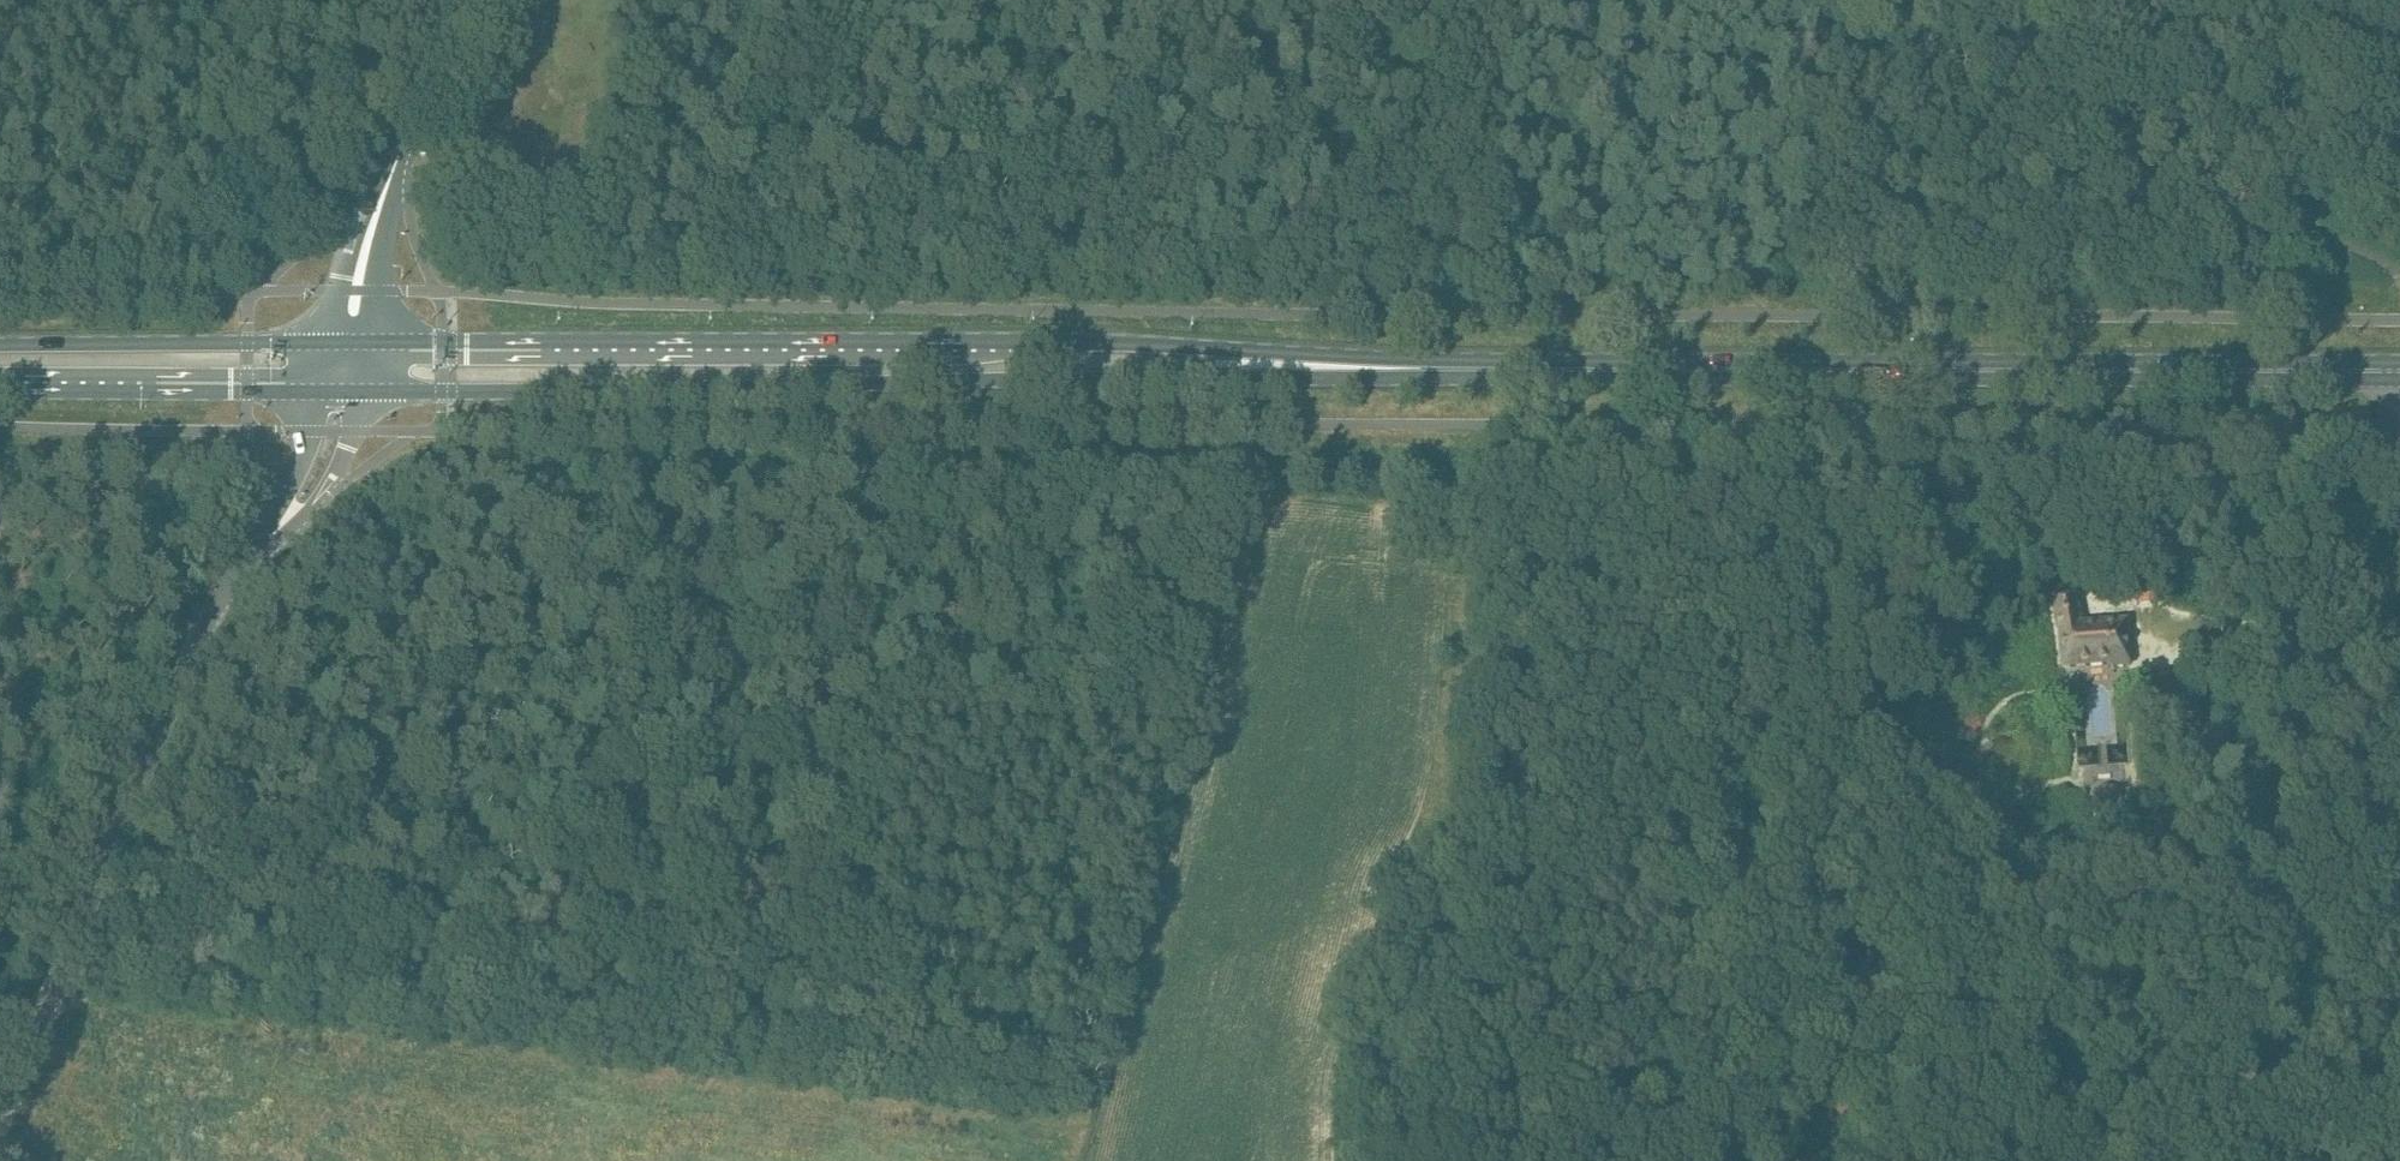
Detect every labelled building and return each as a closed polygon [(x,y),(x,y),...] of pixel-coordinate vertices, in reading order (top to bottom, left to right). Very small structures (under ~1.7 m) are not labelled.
[(638,11),(655,10),(654,0),(638,0),(638,11)] [(2053,599),(2057,622),(2059,632),(2061,632),(2063,668),(2111,665),(2111,668),(2130,666),(2126,622),(2106,623),(2107,627),(2083,629),(2076,594),(2053,599)]
